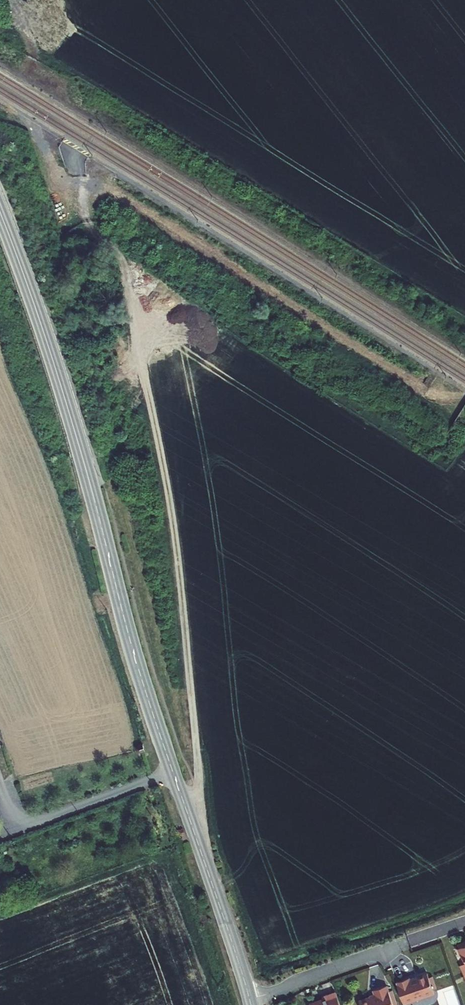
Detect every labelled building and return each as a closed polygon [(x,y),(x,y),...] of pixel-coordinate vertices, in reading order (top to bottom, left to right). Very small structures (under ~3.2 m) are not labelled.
[(137,753),(145,751),(143,744),(135,747),(137,753)] [(409,978),(396,982),(404,1004),(434,994),(427,973),(410,979),(409,978)] [(360,1004),(393,1004),(388,991),(387,986),(373,990),(375,995),(359,1001),(360,1004)] [(392,990),(388,991),(393,1004),(397,1004),(392,990)] [(328,998),(310,1004),(340,1004),(336,993),(327,996),(328,998)]
